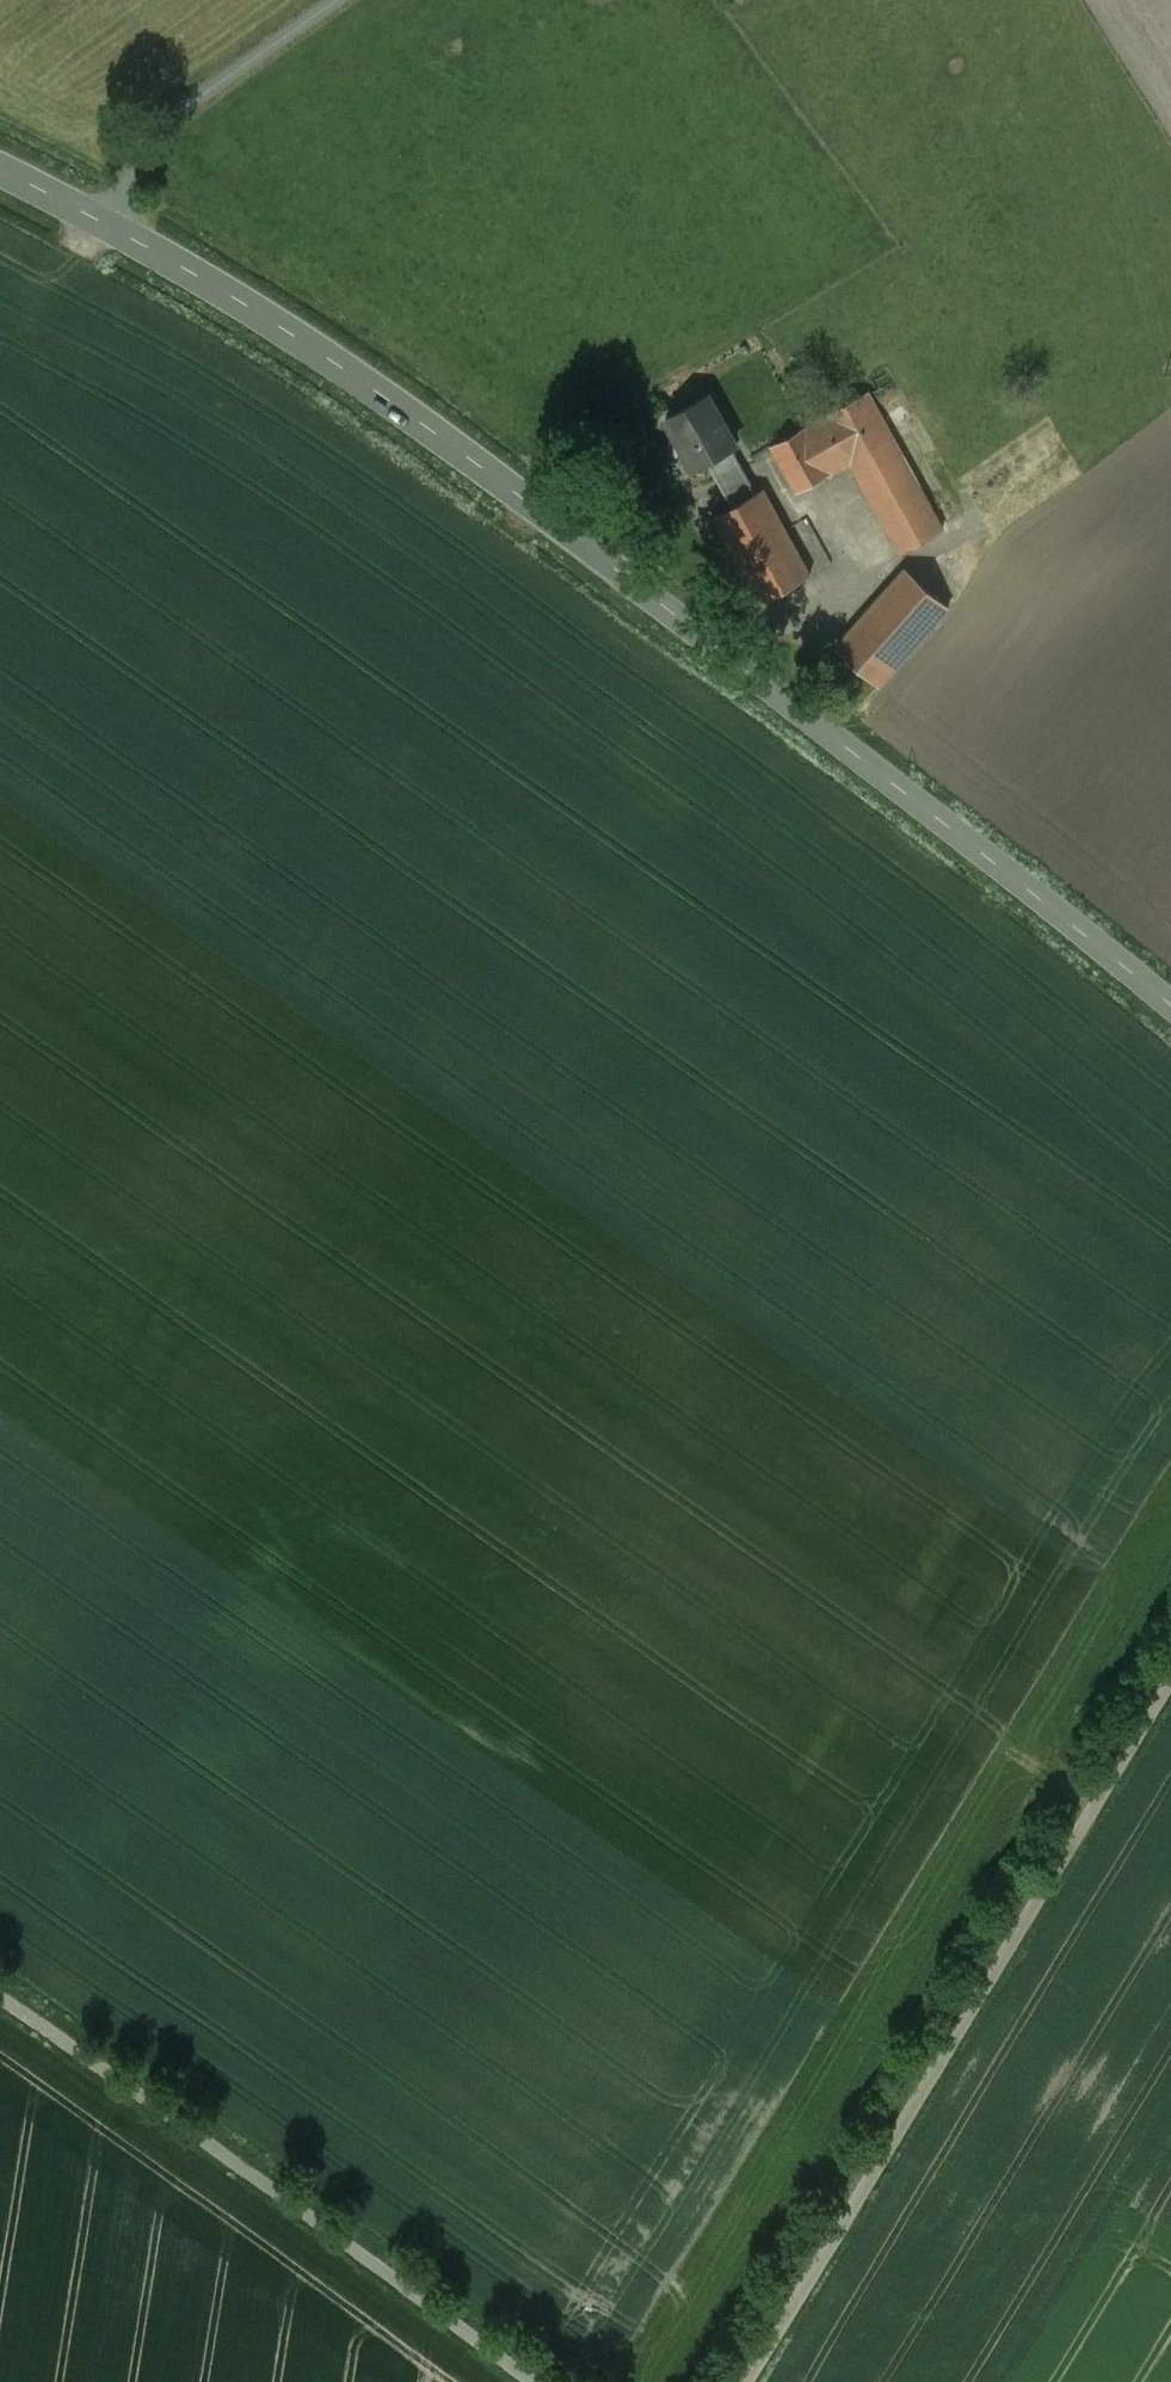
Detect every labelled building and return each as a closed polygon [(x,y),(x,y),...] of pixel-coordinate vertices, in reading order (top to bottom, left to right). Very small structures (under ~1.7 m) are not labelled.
[(812,424),(771,448),(797,493),(852,463),(903,554),(963,522),(908,427),(892,436),(869,392),(812,424)] [(696,470),(709,463),(732,449),(737,446),(710,397),(668,417),(696,470)] [(758,492),(732,449),(709,463),(733,506),(714,517),(762,603),(813,574),(764,489),(758,492)] [(950,607),(907,569),(835,647),(879,686),(950,607)]
